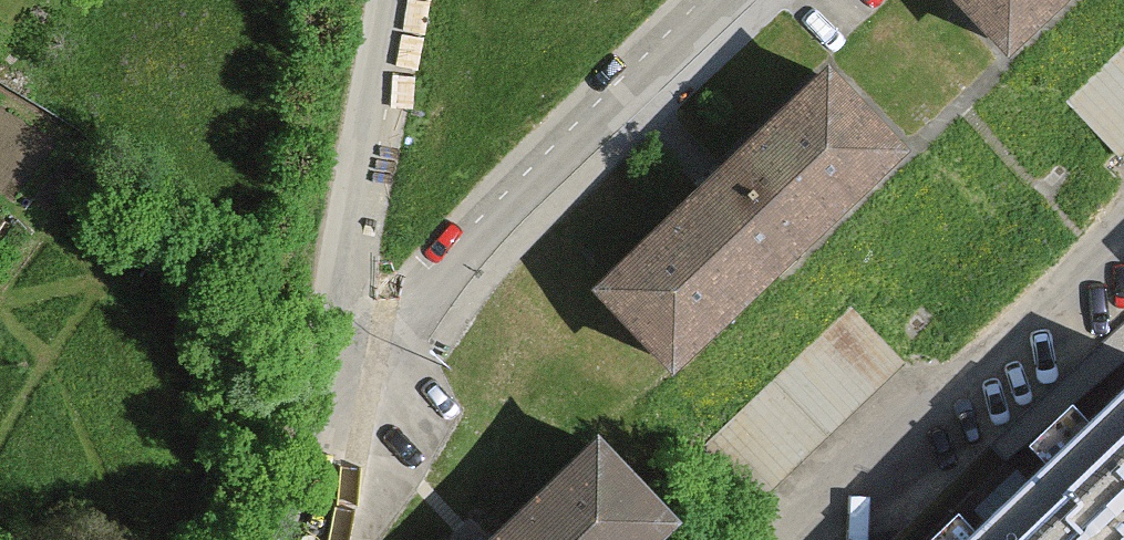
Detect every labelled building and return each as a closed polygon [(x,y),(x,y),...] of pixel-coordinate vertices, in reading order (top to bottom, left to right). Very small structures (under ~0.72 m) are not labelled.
[(1008,48),(1059,0),(963,0),(1008,48)] [(1065,102),(1086,124),(1088,122),(1116,151),(1123,143),(1123,46),(1065,102)] [(705,194),(604,290),(674,364),(899,151),(829,77),(728,172),(726,169),(714,181),(702,192),(705,194)] [(866,322),(851,306),(697,452),(712,468),(715,465),(748,500),(897,359),(864,324),(866,322)] [(1009,497),(963,539),(1123,539),(1123,388),(1009,497)] [(671,521),(599,446),(500,539),(652,539),(671,521)]
